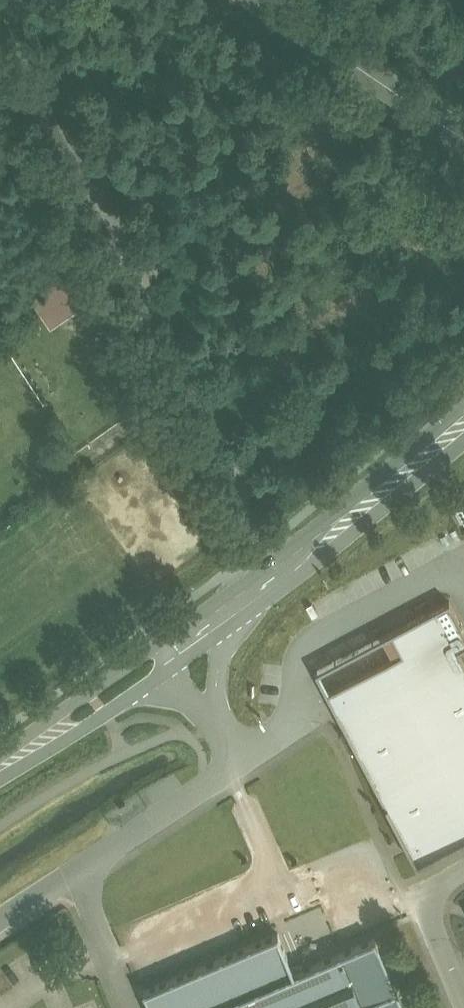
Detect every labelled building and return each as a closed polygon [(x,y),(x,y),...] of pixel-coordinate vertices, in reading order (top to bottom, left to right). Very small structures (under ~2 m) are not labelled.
[(84,307),(64,278),(34,298),(54,327),(84,307)] [(463,836),(463,618),(456,603),(325,672),(424,858),(463,836)] [(376,939),(295,973),(279,934),(145,991),(152,1007),(405,1007),(376,939)]
